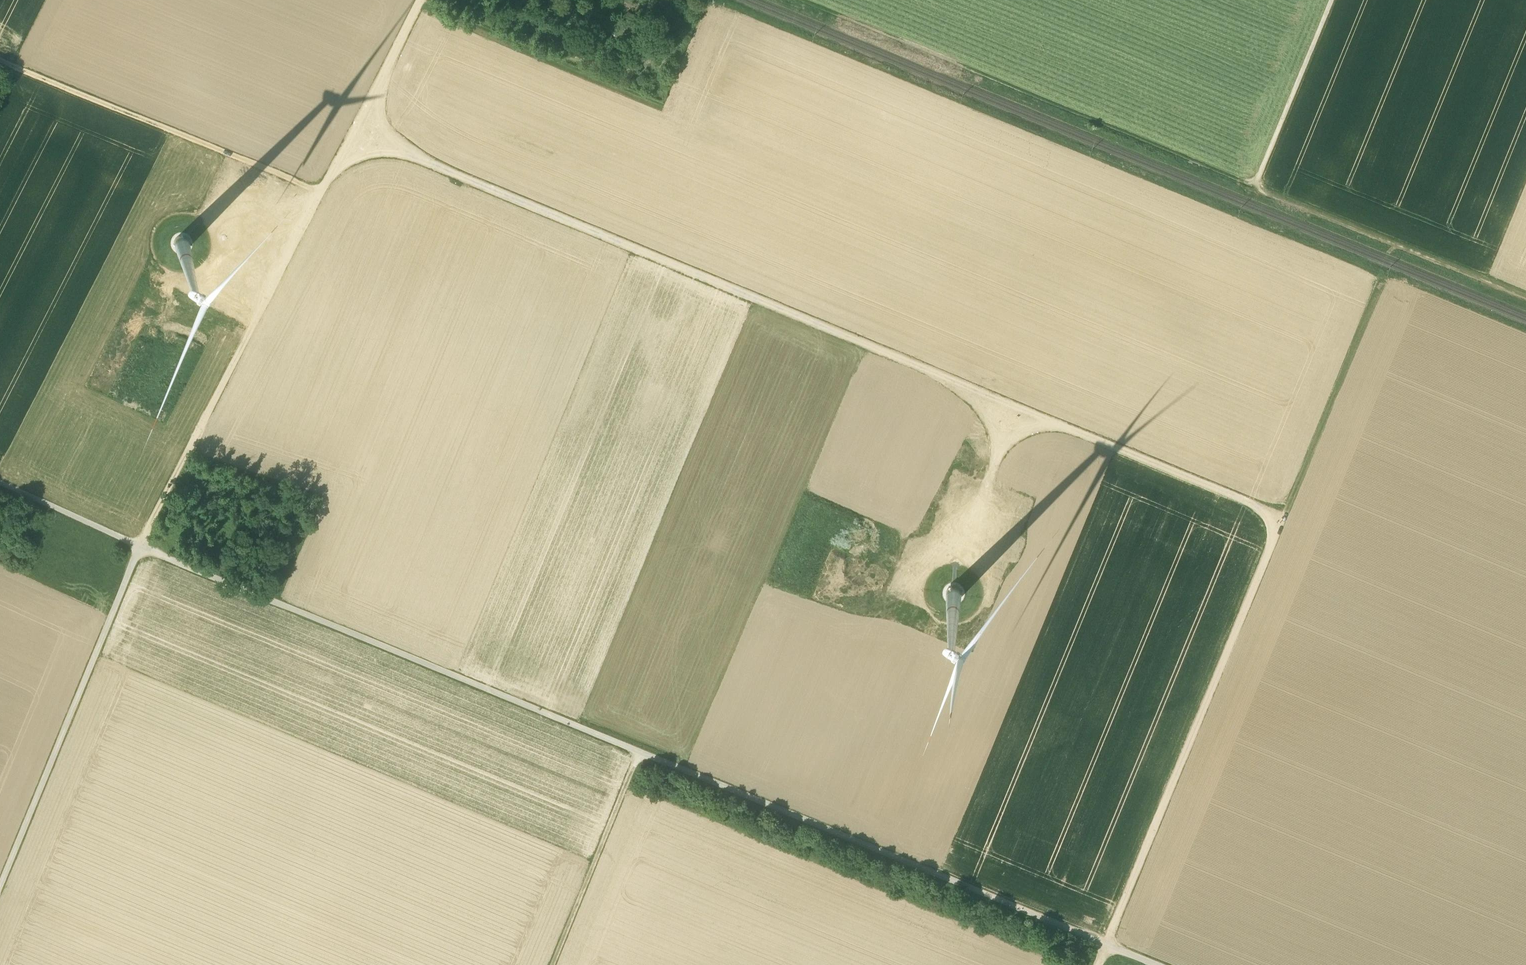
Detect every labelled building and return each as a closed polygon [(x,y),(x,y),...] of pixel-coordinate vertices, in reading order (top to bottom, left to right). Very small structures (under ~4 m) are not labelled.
[(612,10),(608,15),(601,9),(597,13),(614,28),(618,24),(622,20),(612,10)] [(651,16),(662,23),(665,19),(654,13),(651,16)]
